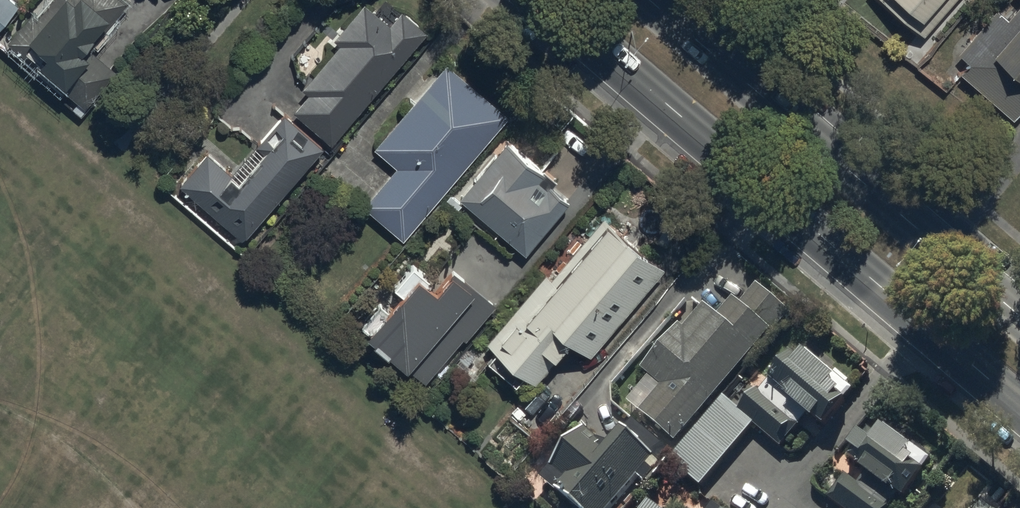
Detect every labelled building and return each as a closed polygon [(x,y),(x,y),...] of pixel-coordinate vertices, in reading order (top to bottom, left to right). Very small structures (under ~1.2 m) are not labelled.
[(21,7),(12,0),(0,0),(0,31),(21,7)] [(6,41),(88,110),(117,74),(89,51),(130,3),(127,0),(53,0),(39,17),(31,11),(6,41)] [(921,36),(954,0),(880,0),(921,36)] [(332,145),(428,33),(403,11),(391,24),(366,3),(334,41),(340,46),(303,90),(309,95),(294,112),(332,145)] [(958,72),(1013,120),(1019,112),(1019,4),(1006,19),(995,10),(957,54),(967,62),(958,72)] [(404,241),(508,117),(446,65),(375,150),(397,169),(364,208),(404,241)] [(208,154),(181,185),(244,241),(325,149),(283,112),(231,173),(208,154)] [(506,140),(457,199),(527,257),(572,204),(553,189),(558,184),(506,140)] [(592,358),(666,270),(604,218),(552,279),(545,274),(487,345),(496,353),(488,363),(518,388),(528,377),(538,385),(574,342),(592,358)] [(371,331),(367,336),(426,386),(464,340),(467,344),(498,307),(453,270),(437,290),(434,288),(436,286),(411,265),(392,288),(404,297),(391,313),(377,301),(360,322),(371,331)] [(662,391),(640,417),(677,448),(790,314),(759,288),(741,309),(733,302),(718,319),(706,309),(685,333),(680,329),(641,374),(662,391)] [(806,352),(796,364),(792,360),(762,394),(759,392),(740,414),(724,401),(670,463),(700,489),(753,428),(781,452),(806,423),(812,429),(817,423),(825,430),(848,405),(842,400),(851,390),(806,352)] [(611,453),(585,430),(541,482),(572,507),(616,507),(638,482),(643,487),(670,455),(635,425),(611,453)] [(897,500),(906,506),(926,478),(922,475),(933,460),(887,427),(878,439),(872,434),(866,442),(860,438),(848,455),(854,459),(851,464),(864,473),(861,477),(865,479),(860,485),(845,476),(827,501),(837,507),(892,507),(897,500)]
